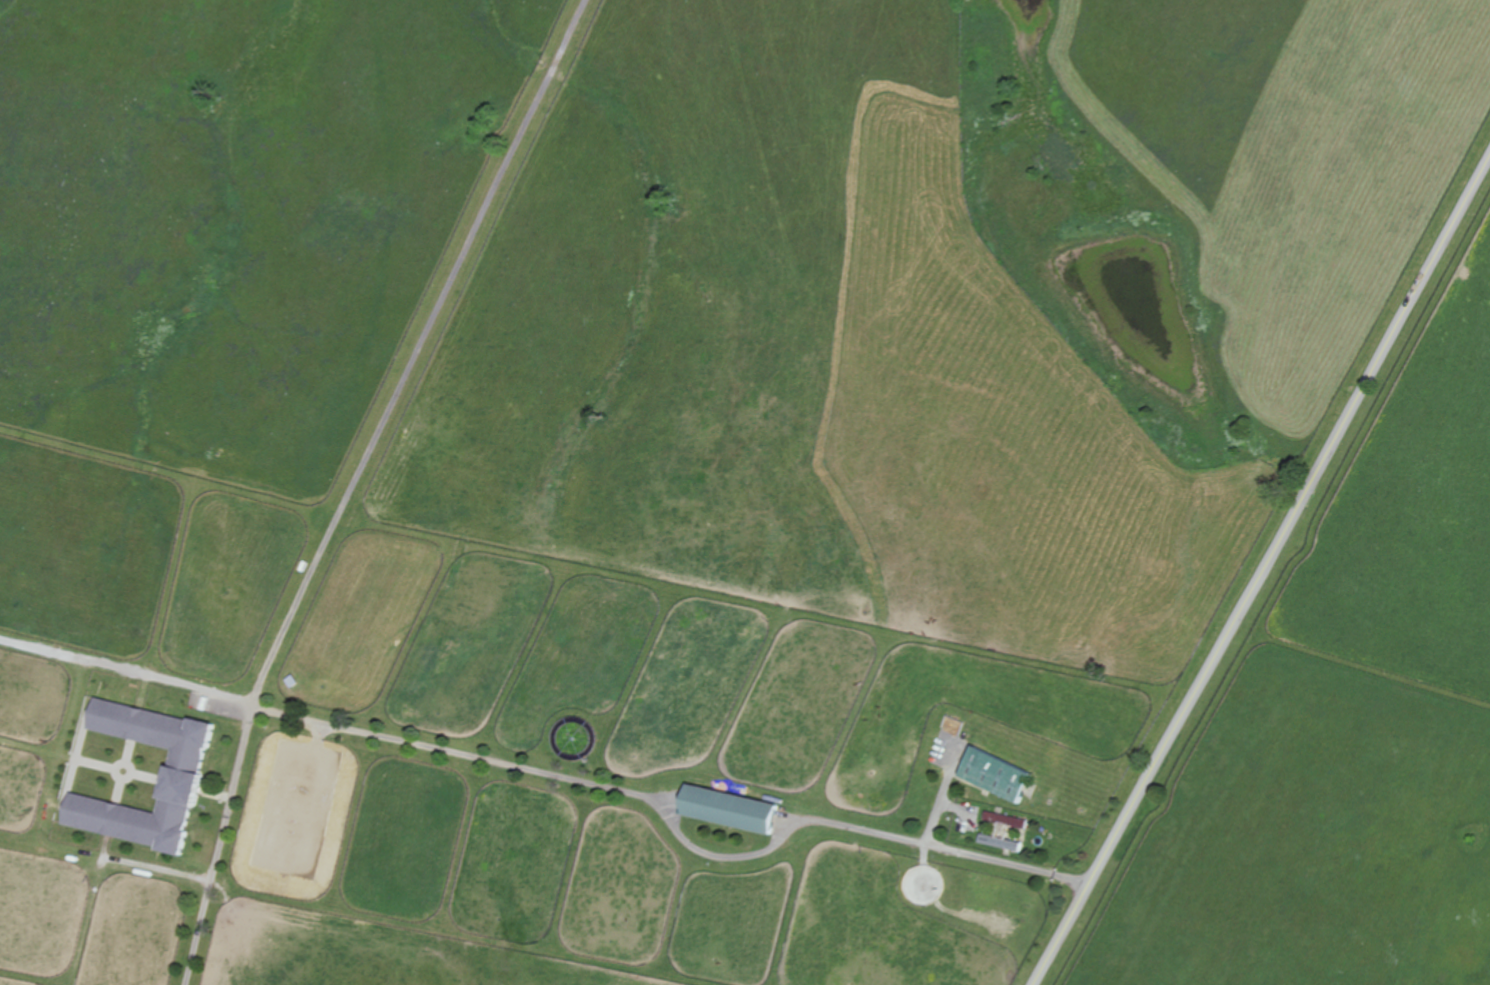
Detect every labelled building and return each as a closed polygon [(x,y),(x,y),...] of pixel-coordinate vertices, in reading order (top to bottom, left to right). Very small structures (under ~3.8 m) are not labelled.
[(204,760),(203,761),(148,748),(147,754),(138,751),(139,745),(147,712),(211,727),(204,760)] [(173,788),(165,786),(160,809),(151,807),(160,764),(171,766),(169,775),(175,776),(175,777),(174,781),(173,788)] [(772,834),(684,811),(681,810),(686,789),(688,781),(779,804),(778,809),(773,829),(772,834)] [(182,856),(117,842),(124,810),(125,808),(189,822),(182,856)]
